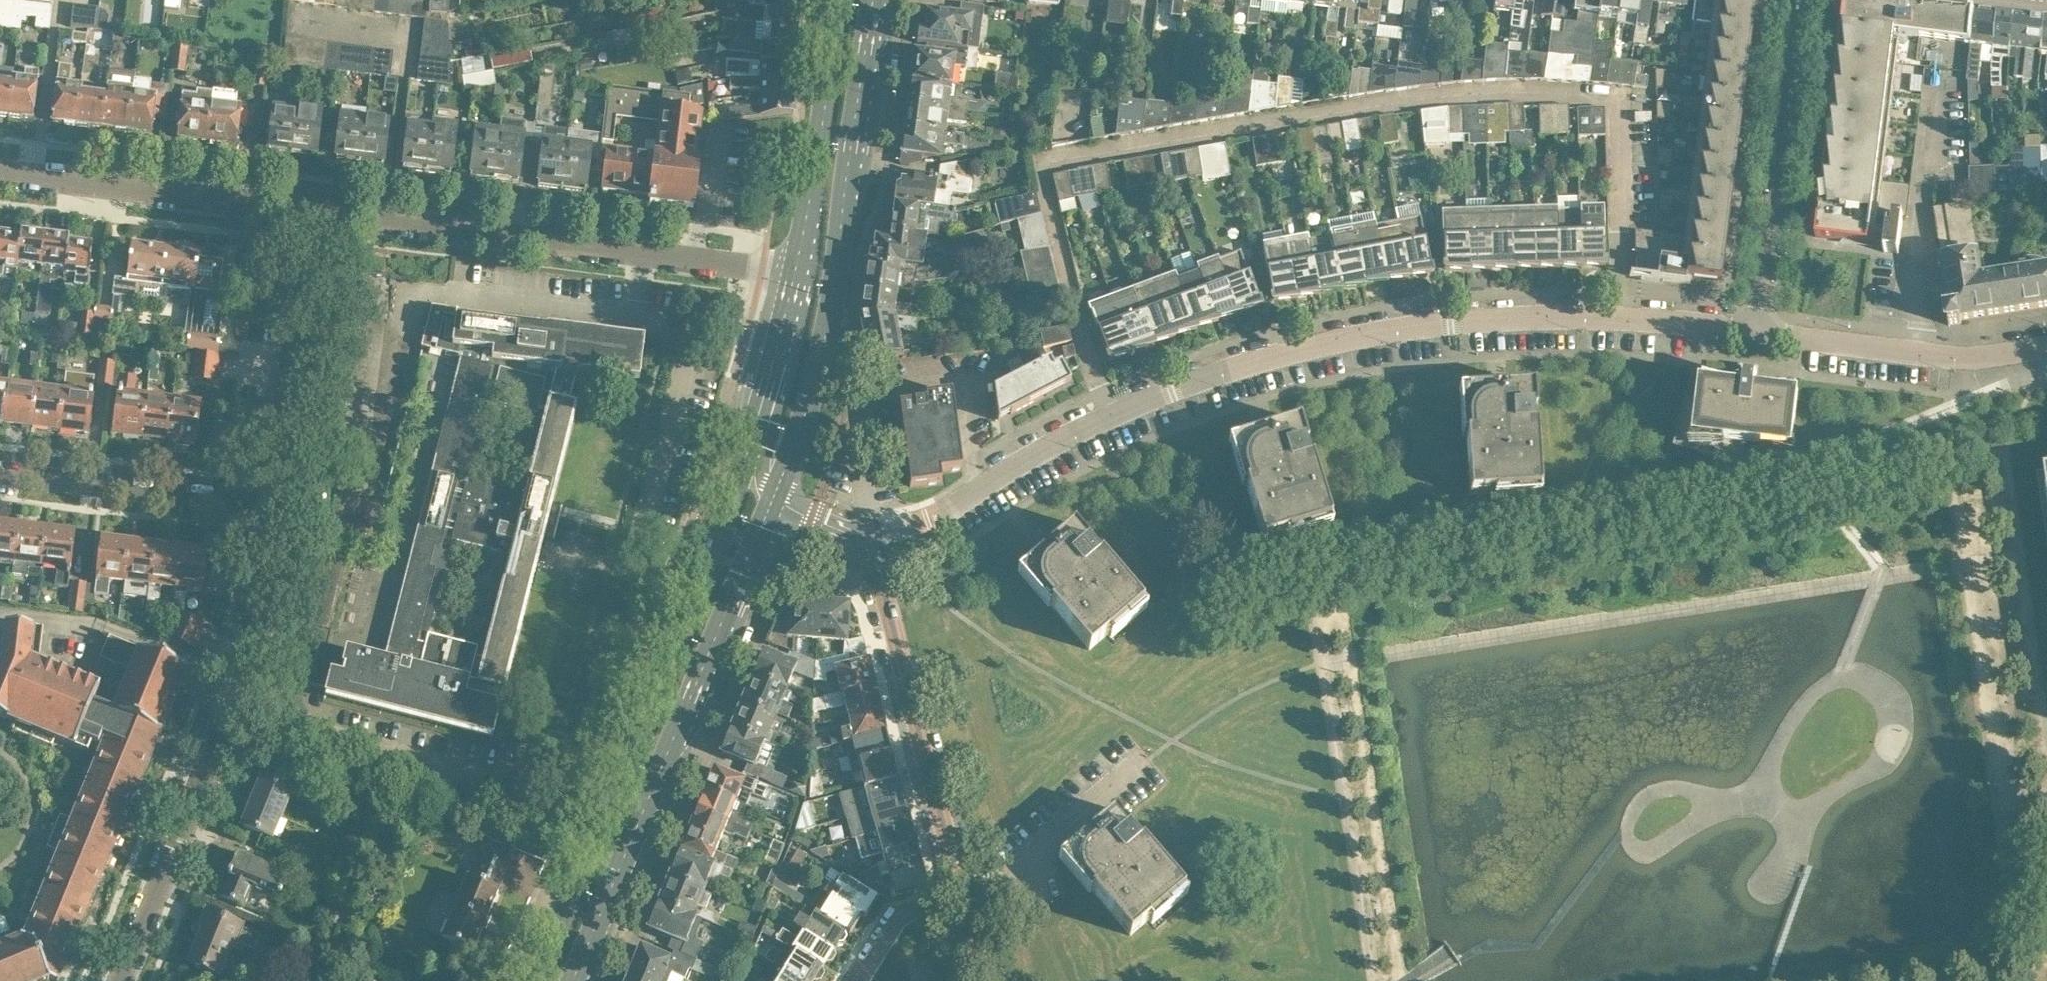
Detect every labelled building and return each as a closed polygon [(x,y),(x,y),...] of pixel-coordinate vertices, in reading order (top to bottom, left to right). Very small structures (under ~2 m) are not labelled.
[(14,0),(0,0),(0,26),(21,29),(22,21),(12,20),(14,0)] [(22,21),(24,21),(27,0),(26,0),(14,0),(12,20),(22,21)] [(27,0),(24,21),(26,22),(27,15),(37,17),(35,28),(49,29),(52,3),(27,0)] [(350,9),(351,0),(339,0),(338,8),(350,9)] [(362,11),(363,0),(351,0),(350,9),(362,11)] [(374,12),(376,0),(363,0),(362,11),(374,12)] [(374,12),(387,14),(389,0),(376,0),(374,12)] [(400,16),(402,0),(389,0),(387,14),(400,16)] [(413,17),(415,0),(402,0),(400,16),(413,17)] [(413,17),(427,19),(427,12),(428,0),(415,0),(413,17)] [(447,13),(447,0),(431,0),(431,12),(447,13)] [(766,8),(799,12),(800,0),(748,0),(747,6),(766,8)] [(1120,4),(1110,3),(1107,23),(1127,26),(1130,0),(1121,0),(1120,4)] [(1170,15),(1181,16),(1183,0),(1172,0),(1170,15)] [(1247,23),(1258,25),(1261,1),(1261,0),(1250,0),(1247,23)] [(1261,1),(1276,3),(1275,14),(1285,15),(1286,4),(1287,0),(1261,0),(1261,1)] [(1312,7),(1328,9),(1325,37),(1326,37),(1324,57),(1332,58),(1338,9),(1339,0),(1313,0),(1312,7)] [(1338,9),(1346,10),(1344,29),(1356,31),(1356,29),(1360,0),(1339,0),(1338,9)] [(1356,29),(1365,30),(1365,25),(1377,26),(1381,0),(1360,0),(1356,29)] [(1376,37),(1400,40),(1401,29),(1398,29),(1402,0),(1381,0),(1377,26),(1376,37)] [(1401,29),(1413,30),(1417,0),(1405,0),(1401,29)] [(1513,11),(1514,0),(1494,0),(1492,9),(1507,11),(1513,11)] [(1511,26),(1522,29),(1525,12),(1521,11),(1522,0),(1514,0),(1513,11),(1511,26)] [(1552,16),(1554,0),(1543,0),(1541,15),(1552,16)] [(1543,80),(1588,83),(1592,54),(1593,44),(1594,44),(1598,14),(1597,14),(1599,0),(1575,0),(1573,11),(1577,12),(1576,23),(1552,20),(1547,55),(1546,62),(1543,80)] [(1552,16),(1562,18),(1565,0),(1554,0),(1552,16)] [(1617,24),(1620,0),(1599,0),(1597,14),(1598,14),(1617,16),(1616,24),(1617,24)] [(1617,24),(1636,26),(1639,0),(1620,0),(1617,24)] [(1634,43),(1645,45),(1647,30),(1651,1),(1658,2),(1659,0),(1639,0),(1636,26),(1636,28),(1634,43)] [(1658,2),(1659,2),(1656,21),(1674,24),(1676,7),(1686,8),(1687,0),(1659,0),(1658,2)] [(1693,10),(1752,17),(1754,0),(1694,0),(1693,10)] [(1901,35),(1970,43),(1970,49),(1974,9),(1970,9),(1968,9),(1967,12),(1953,13),(1954,10),(1938,11),(1939,8),(1924,9),(1925,4),(1896,0),(1896,1),(1884,0),(1845,0),(1842,27),(1876,31),(1895,34),(1901,35)] [(919,24),(916,43),(927,44),(978,50),(983,6),(961,4),(959,16),(935,13),(935,14),(924,12),(922,24),(919,24)] [(70,27),(83,28),(86,6),(73,5),(70,27)] [(96,30),(99,8),(86,6),(83,28),(96,30)] [(797,30),(799,12),(766,8),(765,15),(734,11),(732,22),(797,30)] [(1967,72),(1966,80),(1968,80),(1977,81),(1979,61),(1992,63),(1993,46),(1996,12),(1974,9),(1970,49),(1967,72)] [(625,30),(662,23),(660,10),(623,16),(625,30)] [(1693,10),(1692,23),(1715,26),(1689,237),(1635,231),(1636,275),(1629,274),(1629,276),(1689,284),(1690,282),(1685,281),(1685,277),(1719,281),(1752,17),(1693,10)] [(96,30),(107,31),(109,13),(99,12),(96,30)] [(1992,63),(1991,69),(1992,88),(2002,88),(2002,70),(2003,59),(2009,60),(2010,48),(2013,14),(2003,13),(1996,12),(1993,46),(1992,63)] [(2010,48),(2009,60),(2016,61),(2014,77),(2022,78),(2030,16),(2013,14),(2010,48)] [(2030,16),(2022,78),(2031,79),(2034,53),(2040,54),(2045,18),(2040,17),(2032,16),(2030,16)] [(1510,21),(1498,19),(1500,35),(1503,38),(1508,39),(1510,21)] [(424,33),(448,36),(447,24),(426,20),(424,33)] [(795,47),(797,30),(732,22),(722,21),(720,38),(795,47)] [(608,39),(596,42),(598,51),(637,44),(655,41),(668,39),(665,22),(662,23),(625,30),(607,33),(608,39)] [(689,25),(679,27),(681,36),(691,35),(689,25)] [(1883,182),(1901,35),(1895,34),(1876,31),(1842,27),(1816,237),(1885,245),(1884,252),(1885,252),(1886,250),(1897,252),(1897,254),(1899,254),(1903,219),(1907,220),(1911,186),(1911,185),(1891,183),(1883,182)] [(71,42),(86,44),(88,34),(73,32),(71,42)] [(424,33),(422,44),(449,48),(448,36),(424,33)] [(283,65),(304,67),(306,40),(286,38),(283,65)] [(702,50),(708,49),(714,48),(715,38),(701,40),(702,50)] [(729,39),(728,49),(761,54),(761,63),(794,63),(795,47),(729,39)] [(304,67),(325,70),(328,43),(306,40),(304,67)] [(1694,41),(1693,49),(1704,50),(1705,42),(1694,41)] [(325,70),(336,71),(339,44),(328,43),(325,70)] [(1507,48),(1507,51),(1520,52),(1521,44),(1508,43),(1507,48)] [(1588,83),(1606,84),(1610,60),(1610,59),(1612,51),(1613,51),(1614,43),(1594,44),(1593,44),(1592,54),(1588,83)] [(174,47),(171,70),(184,71),(186,56),(186,55),(187,46),(174,44),(174,47)] [(336,71),(348,72),(351,46),(339,44),(336,71)] [(422,44),(421,56),(450,60),(449,48),(422,44)] [(915,51),(911,81),(949,85),(952,65),(975,68),(978,50),(927,44),(926,53),(915,51)] [(1486,45),(1483,62),(1484,62),(1481,81),(1504,80),(1507,51),(1507,48),(1486,45)] [(348,72),(369,75),(372,49),(351,46),(348,72)] [(394,51),(372,49),(369,75),(390,77),(394,51)] [(1428,53),(1427,59),(1431,64),(1437,65),(1442,61),(1443,55),(1439,50),(1433,49),(1428,53)] [(1507,51),(1504,80),(1522,80),(1524,66),(1525,66),(1526,53),(1520,52),(1507,51)] [(1522,80),(1543,80),(1546,62),(1547,55),(1527,52),(1526,53),(1525,66),(1524,66),(1522,80)] [(451,73),(450,60),(421,56),(419,69),(451,73)] [(461,76),(473,74),(484,72),(481,56),(461,60),(461,76)] [(1442,70),(1440,85),(1451,84),(1454,60),(1443,58),(1442,70)] [(591,59),(579,61),(581,68),(593,66),(591,59)] [(1620,86),(1624,61),(1610,59),(1610,60),(1606,84),(1620,86)] [(1484,62),(1483,62),(1462,60),(1460,83),(1481,81),(1484,62)] [(1396,66),(1396,67),(1393,91),(1419,87),(1421,74),(1422,65),(1397,61),(1396,66)] [(1620,86),(1633,87),(1634,87),(1635,75),(1637,63),(1624,61),(1620,86)] [(794,79),(794,63),(761,63),(761,69),(730,69),(730,78),(794,79)] [(77,125),(80,93),(81,86),(71,85),(73,66),(60,64),(52,122),(77,125)] [(1373,64),(1372,72),(1369,94),(1393,91),(1396,67),(1373,64)] [(1691,66),(1690,74),(1701,75),(1702,67),(1691,66)] [(32,119),(38,71),(39,71),(25,69),(24,79),(13,77),(12,85),(8,116),(32,119)] [(107,86),(102,128),(128,131),(134,78),(135,72),(110,69),(108,86),(107,86)] [(451,85),(451,73),(419,69),(418,80),(451,85)] [(683,69),(673,71),(677,84),(686,81),(683,69)] [(473,74),(461,76),(464,89),(495,84),(492,70),(484,72),(473,74)] [(1351,75),(1348,97),(1369,94),(1372,72),(1351,70),(1351,75)] [(1421,74),(1419,87),(1440,85),(1442,70),(1421,74)] [(1655,70),(1655,88),(1662,89),(1664,71),(1655,70)] [(1327,100),(1342,98),(1348,97),(1351,75),(1330,73),(1327,100)] [(1635,75),(1634,87),(1646,89),(1647,77),(1635,75)] [(541,78),(537,107),(550,108),(554,76),(541,78)] [(1277,84),(1275,109),(1302,105),(1304,80),(1278,77),(1277,84)] [(134,78),(128,131),(151,134),(153,118),(165,119),(167,97),(149,94),(151,83),(147,79),(134,78)] [(760,89),(760,95),(794,95),(794,84),(794,79),(730,78),(730,88),(760,89)] [(1914,78),(1913,87),(1920,88),(1922,79),(1914,78)] [(911,81),(908,105),(967,112),(968,103),(968,101),(959,99),(961,86),(949,85),(911,81)] [(1251,92),(1249,114),(1275,109),(1277,84),(1268,83),(1252,81),(1251,92)] [(716,82),(708,84),(708,91),(716,90),(716,82)] [(0,83),(0,115),(8,116),(12,85),(0,83)] [(81,86),(77,125),(102,128),(107,86),(82,83),(81,86)] [(494,87),(492,99),(504,99),(505,85),(494,87)] [(704,104),(702,85),(679,90),(681,97),(691,96),(692,105),(704,104)] [(608,150),(603,190),(650,196),(650,202),(693,207),(699,161),(695,161),(701,114),(688,112),(690,98),(681,97),(609,88),(603,136),(603,141),(613,142),(616,117),(660,122),(655,156),(608,150)] [(1224,96),(1221,118),(1249,114),(1251,92),(1225,89),(1224,96)] [(181,101),(177,138),(207,141),(212,94),(212,93),(198,92),(198,96),(182,94),(181,101)] [(1198,101),(1195,123),(1221,118),(1224,96),(1198,93),(1198,101)] [(212,94),(207,141),(236,145),(241,108),(222,106),(223,95),(212,94)] [(728,108),(729,120),(794,112),(794,95),(760,95),(761,105),(728,108)] [(1120,97),(1115,136),(1142,132),(1145,100),(1120,97)] [(1171,103),(1168,127),(1195,123),(1198,101),(1180,99),(1171,98),(1171,103)] [(1145,100),(1142,132),(1168,127),(1171,103),(1145,100)] [(274,102),(268,149),(269,149),(269,151),(292,154),(292,152),(298,105),(274,102)] [(1671,104),(1656,102),(1656,110),(1670,112),(1671,104)] [(1493,106),(1485,107),(1486,135),(1487,145),(1505,145),(1505,132),(1508,132),(1508,104),(1493,105),(1493,106)] [(1523,132),(1523,108),(1523,104),(1508,104),(1508,132),(1523,132)] [(292,152),(292,154),(316,157),(322,107),(298,105),(292,152)] [(965,124),(967,112),(908,105),(905,129),(944,133),(945,121),(965,124)] [(1568,105),(1553,106),(1554,134),(1569,133),(1568,105)] [(1554,134),(1553,106),(1539,106),(1539,107),(1539,134),(1554,134)] [(342,107),(336,157),(337,157),(337,160),(359,163),(359,160),(365,118),(366,110),(342,107)] [(1463,136),(1462,107),(1447,108),(1448,136),(1463,136)] [(1462,107),(1463,136),(1486,135),(1485,107),(1462,107)] [(1447,108),(1420,111),(1424,144),(1448,144),(1448,136),(1447,108)] [(1577,137),(1605,136),(1604,108),(1577,109),(1577,110),(1577,137)] [(1669,120),(1670,112),(1656,110),(1656,119),(1669,120)] [(1398,142),(1393,116),(1393,115),(1378,117),(1378,118),(1383,145),(1398,142)] [(359,160),(383,163),(389,120),(365,118),(359,160)] [(500,134),(494,180),(518,183),(520,167),(521,157),(524,137),(526,121),(502,118),(500,130),(500,134)] [(1370,119),(1355,121),(1360,149),(1375,146),(1370,120),(1370,119)] [(427,172),(450,175),(457,124),(437,121),(436,127),(432,126),(427,172)] [(1355,121),(1333,125),(1336,144),(1344,143),(1346,151),(1360,149),(1355,121)] [(432,126),(408,123),(403,169),(427,172),(432,126)] [(1333,125),(1310,129),(1315,157),(1317,167),(1332,164),(1329,146),(1336,144),(1333,125)] [(494,180),(500,134),(500,130),(476,127),(470,178),(494,180)] [(545,128),(537,186),(561,189),(569,131),(545,128)] [(905,129),(900,165),(908,165),(920,163),(921,155),(941,158),(942,145),(962,148),(963,145),(963,139),(967,139),(967,136),(964,135),(944,133),(905,129)] [(1301,159),(1315,157),(1310,129),(1296,132),(1301,159)] [(569,131),(561,189),(585,192),(588,174),(598,176),(603,141),(603,136),(569,131)] [(993,131),(992,139),(1005,140),(1006,133),(993,131)] [(1281,134),(1265,137),(1270,164),(1285,162),(1281,135),(1281,134)] [(1251,139),(1252,141),(1256,167),(1270,164),(1265,137),(1251,139)] [(1202,176),(1203,181),(1230,177),(1225,145),(1224,144),(1198,149),(1202,176)] [(1978,144),(1970,145),(1970,155),(1978,155),(1978,144)] [(2040,145),(2025,146),(2027,183),(2042,182),(2040,145)] [(2009,147),(2009,166),(2010,184),(2027,183),(2025,146),(2009,147)] [(1672,150),(1657,148),(1657,157),(1671,158),(1672,150)] [(1198,149),(1183,151),(1187,179),(1202,176),(1198,149)] [(1173,181),(1187,179),(1183,151),(1160,155),(1160,156),(1165,183),(1173,181)] [(1021,153),(1010,155),(1011,166),(1023,164),(1021,153)] [(1156,184),(1152,158),(1152,156),(1137,159),(1142,187),(1156,184)] [(1670,167),(1671,158),(1657,157),(1658,165),(1670,167)] [(1137,159),(1123,161),(1127,189),(1142,187),(1137,159)] [(898,185),(895,203),(949,210),(951,192),(970,194),(974,160),(940,166),(939,176),(924,174),(923,178),(909,176),(909,179),(902,178),(902,185),(898,185)] [(1106,164),(1091,167),(1096,194),(1111,192),(1106,164)] [(1993,167),(1993,165),(1970,166),(1971,185),(1971,197),(1971,198),(1993,198),(1993,167)] [(2010,184),(2009,166),(1993,167),(1993,198),(1996,198),(2010,197),(2010,184)] [(1081,197),(1096,194),(1091,167),(1077,169),(1077,172),(1081,197)] [(1052,176),(1059,203),(1073,199),(1067,173),(1067,172),(1052,176)] [(1971,197),(1971,185),(1952,186),(1952,187),(1953,187),(1954,198),(1971,197)] [(1016,221),(1040,214),(1035,193),(993,202),(999,225),(1016,221)] [(1674,197),(1659,195),(1659,204),(1673,205),(1674,197)] [(1465,213),(1467,268),(1467,272),(1468,272),(1469,269),(1490,271),(1490,267),(1488,212),(1488,200),(1465,201),(1465,213)] [(895,203),(892,229),(909,232),(927,234),(938,235),(939,222),(954,224),(955,211),(949,210),(895,203)] [(1672,213),(1673,205),(1659,204),(1659,212),(1672,213)] [(1961,319),(1973,317),(1967,273),(1979,271),(1978,265),(1979,265),(1970,205),(1961,205),(1935,209),(1951,312),(1947,313),(1949,325),(1961,323),(1961,319)] [(1560,266),(1581,268),(1581,265),(1579,209),(1556,210),(1558,265),(1558,269),(1560,269),(1560,266)] [(1581,265),(1581,268),(1582,268),(1583,266),(1605,268),(1605,264),(1603,216),(1603,209),(1579,209),(1581,265)] [(1535,266),(1535,270),(1537,270),(1537,267),(1558,269),(1558,265),(1556,210),(1534,211),(1535,266)] [(1490,267),(1490,271),(1491,271),(1492,269),(1513,270),(1513,267),(1511,211),(1488,212),(1490,267)] [(1515,268),(1535,270),(1535,266),(1534,211),(1511,211),(1513,267),(1513,270),(1514,270),(1515,268)] [(1442,214),(1444,265),(1444,270),(1467,272),(1467,268),(1465,213),(1442,214)] [(1040,214),(1016,221),(1024,252),(1048,248),(1040,214)] [(1407,275),(1408,279),(1409,279),(1409,276),(1431,275),(1430,271),(1420,217),(1397,221),(1407,275)] [(1387,280),(1408,279),(1407,275),(1397,221),(1375,225),(1385,279),(1385,283),(1387,283),(1387,280)] [(1362,284),(1363,287),(1364,287),(1364,285),(1385,283),(1385,279),(1375,225),(1352,229),(1362,284)] [(869,250),(868,259),(923,267),(941,265),(940,254),(924,253),(924,251),(907,249),(909,232),(892,229),(891,233),(891,239),(876,237),(876,238),(874,250),(873,250),(873,251),(869,250)] [(1342,289),(1363,287),(1362,284),(1352,229),(1330,234),(1340,288),(1340,291),(1342,291),(1342,289)] [(21,235),(15,276),(40,279),(45,234),(21,231),(21,235)] [(0,232),(0,277),(15,278),(15,276),(21,235),(0,232)] [(35,314),(34,324),(44,326),(46,326),(47,313),(50,313),(53,290),(50,285),(51,280),(65,282),(69,241),(70,237),(45,234),(40,279),(35,314)] [(1317,292),(1318,296),(1319,296),(1319,293),(1340,291),(1340,288),(1330,234),(1307,238),(1317,292)] [(1297,297),(1318,296),(1317,292),(1307,238),(1285,242),(1295,296),(1296,300),(1297,300),(1297,297)] [(65,282),(64,285),(87,288),(92,244),(69,241),(65,282)] [(1262,246),(1271,297),(1272,302),(1296,300),(1295,296),(1285,242),(1262,246)] [(116,279),(114,295),(138,297),(143,302),(156,304),(160,300),(165,301),(167,285),(192,288),(186,333),(191,333),(189,349),(218,353),(226,293),(219,292),(223,261),(199,258),(200,253),(131,245),(127,280),(116,279)] [(1019,252),(1024,276),(1054,271),(1048,248),(1024,252),(1019,252)] [(1237,311),(1238,315),(1239,315),(1239,312),(1260,307),(1259,303),(1240,251),(1217,260),(1237,311)] [(1215,319),(1196,268),(1190,252),(1169,260),(1175,276),(1194,327),(1195,331),(1196,330),(1196,328),(1216,323),(1215,319)] [(2015,272),(2018,289),(2016,290),(2019,310),(2046,306),(2046,267),(2042,267),(2045,259),(2040,257),(2035,257),(2029,256),(2024,257),(2025,265),(2020,266),(2021,271),(2015,272)] [(864,284),(864,286),(896,290),(896,288),(912,290),(913,280),(925,282),(950,277),(948,264),(941,265),(923,267),(868,259),(864,284)] [(1215,319),(1216,323),(1218,322),(1217,320),(1238,315),(1237,311),(1217,260),(1196,268),(1215,319)] [(1973,317),(2019,310),(2016,290),(2018,289),(2015,272),(1986,276),(1984,264),(1979,265),(1978,265),(1979,271),(1967,273),(1973,317)] [(1030,300),(1060,295),(1054,271),(1024,276),(1030,300)] [(1172,335),(1174,339),(1175,338),(1174,336),(1195,331),(1194,327),(1175,276),(1153,283),(1172,335)] [(1151,343),(1152,347),(1154,346),(1153,344),(1174,339),(1172,335),(1153,283),(1132,291),(1151,343)] [(861,311),(897,316),(916,319),(918,307),(894,304),(896,292),(896,290),(864,286),(864,288),(861,311)] [(1132,352),(1152,347),(1151,343),(1132,291),(1111,299),(1130,351),(1131,354),(1132,354),(1132,352)] [(1108,360),(1131,354),(1130,351),(1111,299),(1089,307),(1107,356),(1108,360)] [(501,706),(501,705),(500,704),(503,691),(504,691),(505,690),(504,689),(536,564),(543,534),(553,537),(552,539),(554,540),(562,507),(561,507),(560,510),(550,508),(577,403),(569,402),(577,371),(639,379),(644,338),(644,337),(546,325),(546,326),(455,315),(455,317),(445,316),(447,308),(449,309),(449,307),(432,304),(421,346),(423,347),(461,356),(461,359),(459,358),(383,659),(324,644),(319,642),(308,683),(306,682),(305,683),(312,685),(324,688),(326,688),(324,696),(492,738),(498,714),(500,706),(501,706)] [(10,321),(11,311),(0,310),(0,320),(10,321)] [(80,335),(92,336),(95,311),(83,310),(81,321),(80,335)] [(92,336),(109,339),(112,314),(95,311),(92,336)] [(915,331),(916,319),(897,316),(861,311),(860,316),(869,359),(868,359),(869,362),(871,361),(870,359),(902,356),(903,356),(899,329),(915,331)] [(22,312),(20,323),(34,324),(35,314),(22,312)] [(71,320),(70,334),(80,335),(81,321),(71,320)] [(1072,341),(1067,324),(1039,331),(1043,348),(1071,341),(1072,341)] [(1065,359),(1074,356),(1075,356),(1073,345),(1062,348),(1065,359)] [(1042,347),(1014,349),(1026,372),(993,389),(998,421),(1000,420),(999,417),(998,414),(1009,412),(1010,414),(1070,383),(1066,374),(1060,364),(1053,367),(1053,368),(1050,361),(1051,361),(1050,360),(1049,360),(1042,347)] [(0,367),(0,368),(9,369),(11,351),(11,349),(2,348),(2,349),(0,367)] [(31,353),(29,365),(39,366),(40,354),(31,352),(31,353)] [(196,354),(194,366),(217,368),(218,356),(196,354)] [(59,356),(58,368),(67,370),(69,358),(59,356)] [(101,363),(98,384),(111,385),(113,364),(101,363)] [(217,368),(194,366),(193,378),(215,380),(217,368)] [(150,370),(148,382),(160,384),(161,372),(150,370)] [(59,429),(87,433),(94,376),(67,373),(64,391),(59,429)] [(1730,379),(1725,384),(1706,379),(1705,387),(1703,402),(1687,398),(1688,394),(1686,394),(1674,446),(1767,469),(1788,474),(1790,463),(1797,398),(1799,391),(1781,391),(1762,390),(1762,394),(1757,393),(1758,381),(1751,380),(1751,373),(1743,373),(1741,374),(1736,375),(1730,379)] [(138,436),(141,437),(146,397),(133,395),(135,379),(122,377),(120,390),(119,395),(115,433),(124,434),(124,437),(137,439),(138,436)] [(7,384),(2,422),(31,426),(36,388),(7,384)] [(1533,385),(1487,388),(1467,389),(1467,390),(1463,390),(1459,390),(1462,437),(1466,437),(1469,495),(1493,493),(1495,493),(1495,491),(1494,491),(1494,487),(1538,490),(1538,491),(1540,491),(1540,486),(1536,426),(1534,426),(1534,427),(1532,427),(1531,410),(1533,410),(1535,410),(1533,385)] [(36,388),(31,426),(59,429),(64,391),(36,388)] [(926,402),(915,403),(899,405),(899,409),(896,409),(897,420),(904,419),(905,421),(901,421),(901,423),(905,423),(907,437),(903,437),(910,487),(941,482),(939,472),(961,469),(951,392),(925,396),(926,402)] [(172,400),(146,397),(141,437),(150,438),(149,440),(163,442),(164,440),(167,440),(172,400)] [(199,404),(172,400),(167,440),(176,441),(175,444),(189,445),(189,443),(194,444),(199,404)] [(1276,427),(1255,433),(1236,439),(1236,440),(1232,441),(1228,442),(1242,487),(1246,485),(1262,541),(1286,534),(1287,534),(1286,532),(1285,532),(1284,528),(1328,520),(1328,521),(1330,520),(1329,516),(1312,459),(1310,460),(1308,461),(1303,445),(1305,444),(1305,445),(1307,444),(1300,420),(1276,427)] [(2045,469),(2037,471),(2046,539),(2046,469),(2045,469)] [(384,503),(383,503),(334,496),(329,540),(373,545),(384,504),(384,503)] [(0,523),(0,560),(14,562),(19,525),(0,523)] [(1054,540),(1038,554),(1023,567),(1020,570),(1017,573),(1048,608),(1051,606),(1089,650),(1107,634),(1108,633),(1107,631),(1106,632),(1103,629),(1140,605),(1141,605),(1143,604),(1139,600),(1101,555),(1100,557),(1100,556),(1098,558),(1087,545),(1089,543),(1089,544),(1090,543),(1074,523),(1054,540)] [(28,564),(42,565),(46,528),(19,525),(14,562),(12,574),(26,576),(28,564)] [(74,532),(46,528),(42,565),(57,567),(55,585),(68,587),(70,569),(74,532)] [(86,583),(84,601),(93,602),(94,594),(107,596),(109,579),(123,581),(128,541),(125,541),(125,538),(111,536),(111,539),(102,538),(97,578),(96,578),(96,585),(86,583)] [(137,542),(128,541),(123,581),(121,593),(147,596),(154,544),(151,544),(151,541),(137,540),(137,542)] [(154,544),(147,596),(145,613),(154,614),(157,598),(161,598),(162,586),(175,587),(180,548),(177,547),(177,545),(163,543),(163,546),(154,544)] [(187,589),(212,592),(214,572),(204,570),(207,551),(202,551),(202,548),(188,546),(188,549),(180,548),(175,587),(173,604),(185,606),(187,589)] [(313,624),(313,629),(322,630),(333,633),(347,557),(327,553),(313,624)] [(82,613),(86,583),(73,582),(69,612),(82,613)] [(39,587),(31,586),(29,604),(37,605),(39,587)] [(3,587),(1,599),(9,600),(11,588),(3,587)] [(766,643),(789,652),(792,653),(793,637),(817,639),(820,599),(804,597),(804,601),(791,600),(790,613),(779,612),(766,643)] [(844,641),(842,657),(866,651),(863,638),(849,641),(845,641),(848,604),(835,603),(836,600),(820,599),(817,639),(844,641)] [(119,607),(118,619),(126,623),(127,608),(119,607)] [(178,612),(173,624),(200,636),(205,623),(178,612)] [(46,980),(50,979),(54,980),(58,980),(65,964),(69,963),(73,953),(70,950),(73,944),(77,944),(81,934),(78,931),(81,925),(85,925),(89,915),(86,912),(89,906),(93,906),(97,896),(94,892),(96,887),(101,887),(105,877),(102,873),(104,868),(109,867),(113,857),(110,854),(112,848),(117,848),(121,838),(118,835),(120,829),(125,829),(129,819),(126,815),(128,810),(133,809),(137,799),(134,796),(136,790),(141,790),(144,780),(142,777),(144,771),(148,771),(152,761),(150,758),(187,668),(184,667),(186,662),(177,659),(174,658),(173,662),(110,636),(91,682),(40,662),(45,629),(7,624),(2,664),(0,668),(0,715),(16,721),(13,729),(52,745),(55,737),(89,751),(91,746),(101,751),(72,821),(60,816),(56,825),(48,847),(60,852),(25,937),(11,943),(6,931),(11,929),(7,920),(0,917),(0,980),(46,980)] [(195,648),(200,636),(173,624),(168,637),(195,648)] [(763,651),(753,676),(786,690),(793,672),(814,681),(816,663),(792,653),(789,652),(786,660),(763,651)] [(816,663),(814,681),(826,681),(825,674),(836,671),(841,694),(874,686),(871,672),(869,662),(868,660),(866,651),(842,657),(821,662),(816,663)] [(744,697),(742,701),(775,715),(776,713),(781,701),(788,703),(789,700),(802,705),(805,697),(786,690),(753,676),(747,688),(744,697)] [(812,711),(812,713),(826,709),(844,705),(847,715),(863,711),(864,714),(880,710),(879,707),(874,686),(841,694),(823,698),(813,701),(812,711)] [(731,728),(773,746),(782,749),(785,740),(786,739),(785,738),(785,737),(784,736),(783,735),(779,733),(784,719),(775,715),(742,701),(731,728)] [(850,728),(829,733),(832,746),(852,741),(886,733),(880,710),(864,714),(863,711),(847,715),(847,718),(850,728)] [(731,728),(721,752),(747,763),(744,772),(768,782),(773,771),(764,767),(773,746),(731,728)] [(891,754),(886,733),(852,741),(854,751),(846,753),(847,757),(838,760),(839,766),(891,754)] [(810,751),(816,750),(822,748),(820,738),(810,741),(810,751)] [(821,770),(816,750),(810,751),(808,773),(819,771),(821,770)] [(891,754),(839,766),(841,773),(850,770),(852,776),(860,774),(863,789),(897,780),(891,754)] [(711,776),(706,788),(746,805),(751,794),(752,794),(766,800),(771,788),(742,776),(741,780),(719,771),(715,769),(714,769),(714,770),(711,776)] [(243,825),(270,837),(289,790),(288,790),(293,778),(278,771),(273,783),(262,779),(243,825)] [(808,773),(807,798),(825,793),(819,771),(808,773)] [(863,789),(839,796),(846,818),(903,801),(897,780),(863,789)] [(793,782),(789,791),(806,798),(807,788),(793,782)] [(706,788),(697,810),(749,832),(753,823),(741,818),(746,805),(706,788)] [(910,823),(903,802),(870,813),(873,823),(865,825),(866,830),(857,832),(859,839),(910,823)] [(1064,853),(1058,858),(1089,894),(1092,891),(1130,935),(1149,919),(1148,917),(1147,918),(1145,914),(1181,890),(1182,891),(1184,889),(1181,886),(1142,840),(1138,843),(1128,831),(1131,828),(1123,818),(1115,809),(1064,852),(1064,853)] [(689,829),(688,830),(719,842),(723,833),(733,837),(734,835),(746,840),(749,832),(697,810),(693,818),(689,829)] [(800,815),(793,834),(815,827),(810,812),(800,815)] [(916,845),(910,823),(859,839),(841,843),(842,849),(860,844),(862,849),(879,844),(882,854),(916,845)] [(715,851),(719,842),(688,830),(680,850),(732,872),(733,872),(738,861),(715,851)] [(796,833),(792,840),(800,845),(807,849),(811,843),(796,833)] [(764,861),(773,865),(775,866),(783,846),(773,841),(764,861)] [(870,874),(872,880),(922,866),(916,845),(882,854),(885,865),(878,867),(879,871),(870,874)] [(798,849),(787,867),(795,872),(806,854),(798,849)] [(713,891),(719,876),(728,880),(732,872),(680,850),(669,875),(703,890),(704,887),(713,891)] [(508,865),(478,853),(468,876),(467,876),(441,938),(454,944),(453,945),(459,948),(460,946),(473,952),(498,889),(508,865)] [(229,875),(220,896),(243,906),(252,885),(279,896),(288,875),(236,854),(228,874),(229,875)] [(773,887),(775,880),(780,868),(775,866),(773,865),(765,885),(772,888),(773,887)] [(874,881),(875,881),(880,884),(883,883),(884,888),(891,886),(895,898),(928,889),(922,866),(872,880),(874,881)] [(825,880),(819,889),(832,897),(832,898),(865,919),(877,899),(830,869),(824,880),(825,880)] [(658,902),(696,917),(710,923),(713,914),(704,910),(711,894),(703,891),(703,890),(669,875),(658,902)] [(775,880),(773,886),(804,906),(808,899),(776,879),(775,880)] [(869,889),(874,881),(872,880),(861,883),(869,889)] [(767,901),(764,907),(771,911),(772,912),(778,902),(769,896),(767,901)] [(758,897),(753,909),(762,912),(764,907),(767,901),(758,897)] [(809,899),(804,907),(844,932),(849,935),(860,916),(865,919),(832,898),(827,906),(818,901),(816,904),(809,899)] [(668,948),(674,951),(695,960),(702,944),(687,938),(696,917),(658,902),(648,927),(672,938),(668,948)] [(804,907),(793,925),(804,932),(833,950),(837,944),(842,942),(842,943),(845,937),(844,933),(844,932),(804,907)] [(242,927),(207,912),(200,929),(203,930),(189,964),(220,976),(234,942),(256,951),(262,936),(242,927)] [(745,921),(740,932),(751,937),(756,926),(745,921)] [(765,925),(762,931),(792,950),(821,969),(826,962),(831,961),(834,955),(832,951),(833,950),(804,932),(799,940),(783,930),(780,935),(765,925)] [(754,952),(765,959),(780,969),(799,980),(813,980),(814,979),(819,979),(822,974),(820,970),(821,969),(792,950),(787,959),(780,955),(766,946),(764,950),(757,945),(754,952)] [(630,971),(653,980),(668,980),(671,972),(685,978),(689,969),(691,970),(695,960),(674,951),(671,959),(640,946),(630,971)] [(756,979),(759,980),(799,980),(780,969),(775,978),(768,974),(766,978),(759,974),(756,979)] [(629,971),(625,980),(653,980),(629,971)] [(742,980),(752,980),(753,976),(746,972),(742,980)]
